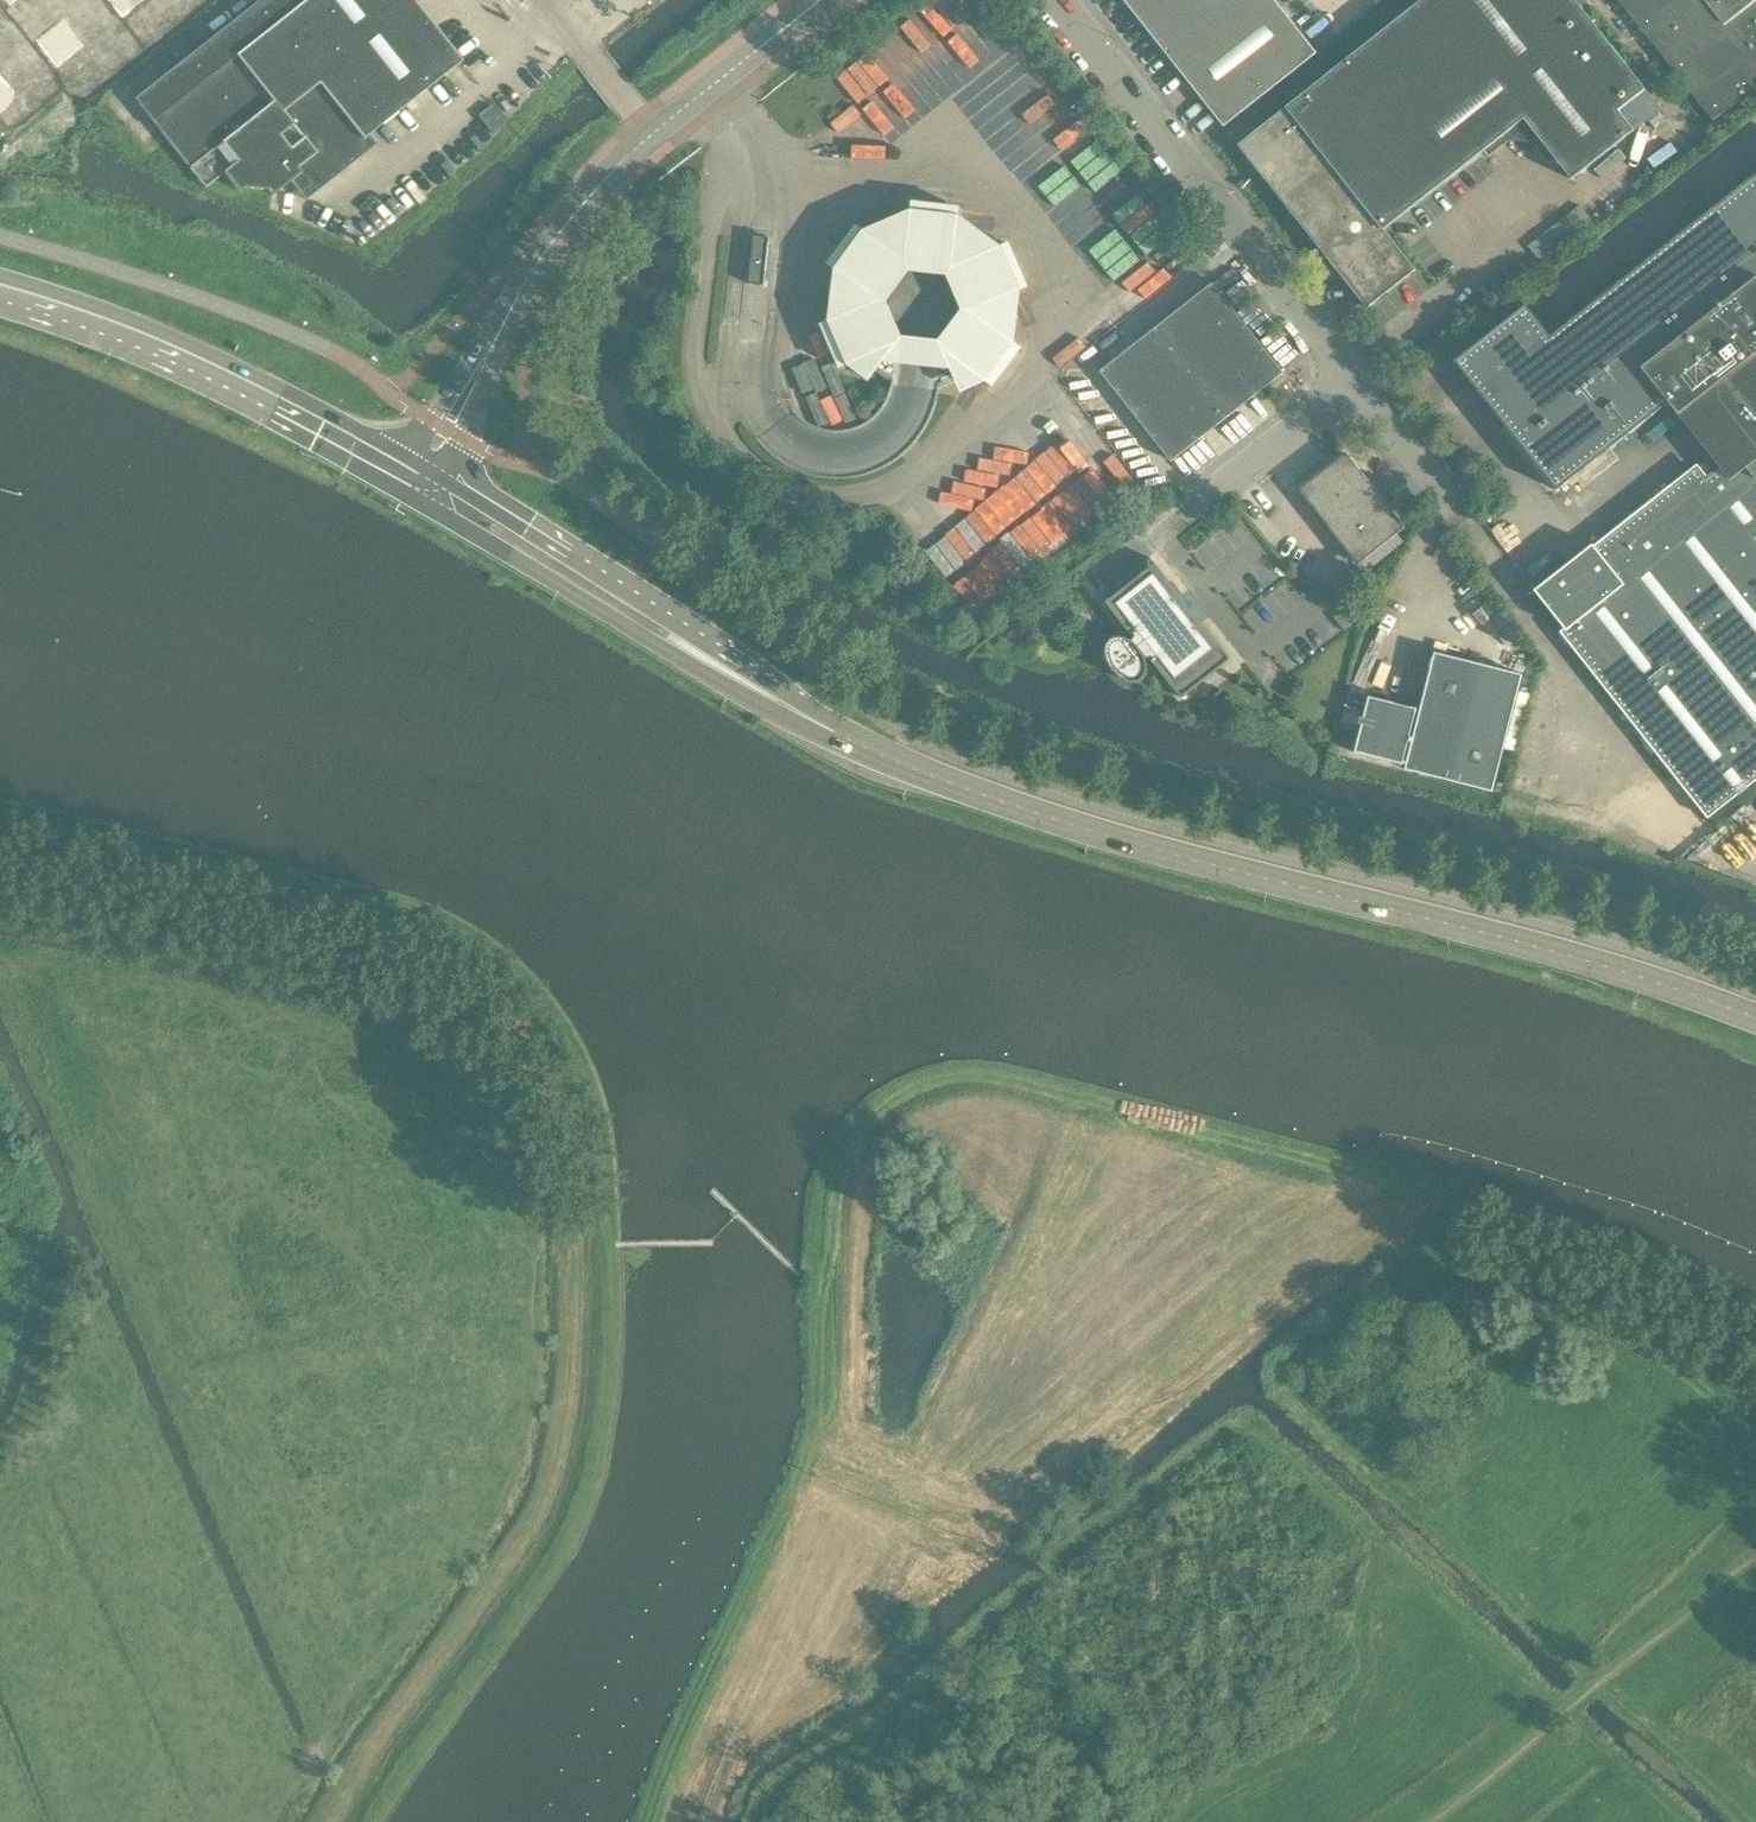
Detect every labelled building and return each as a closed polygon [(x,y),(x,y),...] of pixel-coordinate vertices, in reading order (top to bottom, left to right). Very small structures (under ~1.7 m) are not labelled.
[(1224,127),(1317,53),(1275,0),(1123,0),(1224,127)] [(1238,146),(1316,244),(1318,246),(1337,271),(1338,272),(1367,309),(1368,308),(1416,270),(1384,230),(1484,151),(1524,120),(1556,160),(1572,180),(1634,131),(1619,111),(1646,90),(1575,0),(1423,0),(1238,146)] [(1713,121),(1755,87),(1755,0),(1618,0),(1713,121)] [(1708,818),(1755,780),(1755,175),(1551,337),(1526,306),(1455,362),(1557,491),(1668,402),(1679,416),(1679,415),(1719,466),(1707,476),(1696,463),(1593,545),(1536,591),(1566,629),(1561,632),(1708,818)] [(859,228),(831,266),(847,278),(843,316),(824,325),(843,368),(861,360),(892,383),(914,386),(939,388),(974,373),(991,385),(1019,347),(1002,335),(1007,297),(1026,289),(1007,245),(988,253),(957,231),(960,210),(912,205),(910,225),(875,240),(859,228)] [(769,239),(754,237),(749,285),(764,287),(769,239)] [(1101,372),(1171,462),(1283,373),(1212,284),(1101,372)] [(1301,490),(1318,513),(1359,564),(1405,528),(1347,454),(1301,490)] [(1152,661),(1182,699),(1231,660),(1151,559),(1102,598),(1132,635),(1133,634),(1135,636),(1132,640),(1130,639),(1127,639),(1125,638),(1123,638),(1118,638),(1115,638),(1110,639),(1107,644),(1106,650),(1106,656),(1108,661),(1110,666),(1113,671),(1117,675),(1121,678),(1126,681),(1132,683),(1138,683),(1143,681),(1144,679),(1145,676),(1146,674),(1147,672),(1147,669),(1148,667),(1148,664),(1147,662),(1147,659),(1152,657),(1154,660),(1152,661)] [(1404,762),(1407,763),(1406,770),(1493,792),(1522,675),(1435,653),(1420,713),(1416,712),(1417,709),(1369,697),(1355,753),(1403,765),(1404,762)]
